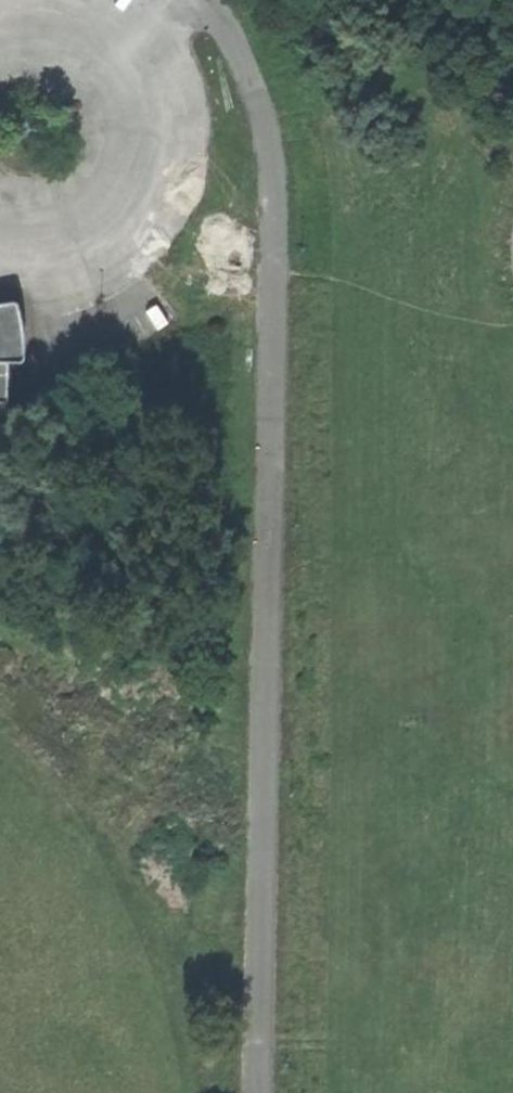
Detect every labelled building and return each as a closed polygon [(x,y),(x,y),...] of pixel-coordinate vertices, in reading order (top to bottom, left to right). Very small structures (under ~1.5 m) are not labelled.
[(4,404),(7,404),(8,374),(2,374),(3,364),(15,364),(21,364),(23,361),(24,349),(22,333),(20,316),(18,309),(17,305),(14,303),(11,303),(0,305),(0,404),(4,404)]
